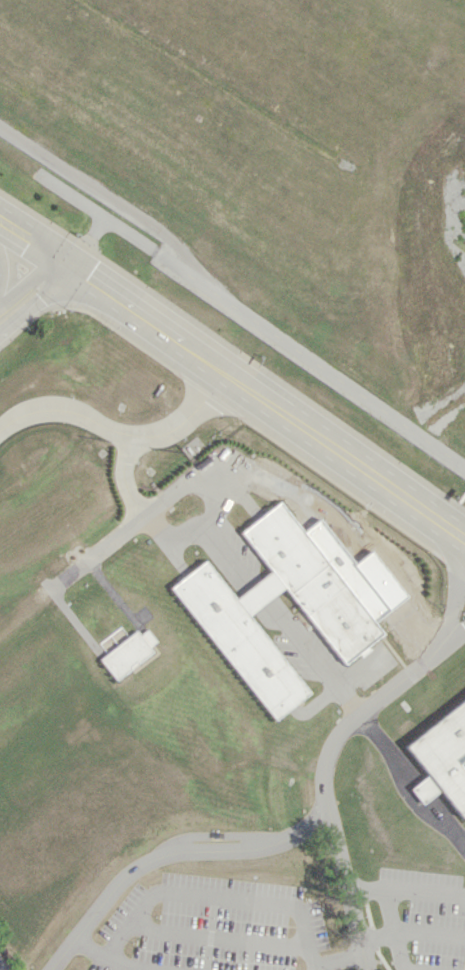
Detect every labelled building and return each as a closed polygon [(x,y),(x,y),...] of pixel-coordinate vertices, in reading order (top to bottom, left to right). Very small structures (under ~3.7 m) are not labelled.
[(171,585),(270,721),(307,694),(248,613),(285,586),(341,664),(380,635),(282,500),(240,530),(270,572),(233,598),(206,560),(171,585)] [(135,630),(99,659),(115,680),(152,651),(148,646),(155,641),(146,629),(139,635),(135,630)] [(426,776),(409,788),(420,803),(439,789),(460,818),(464,815),(464,699),(403,743),(426,776)]
